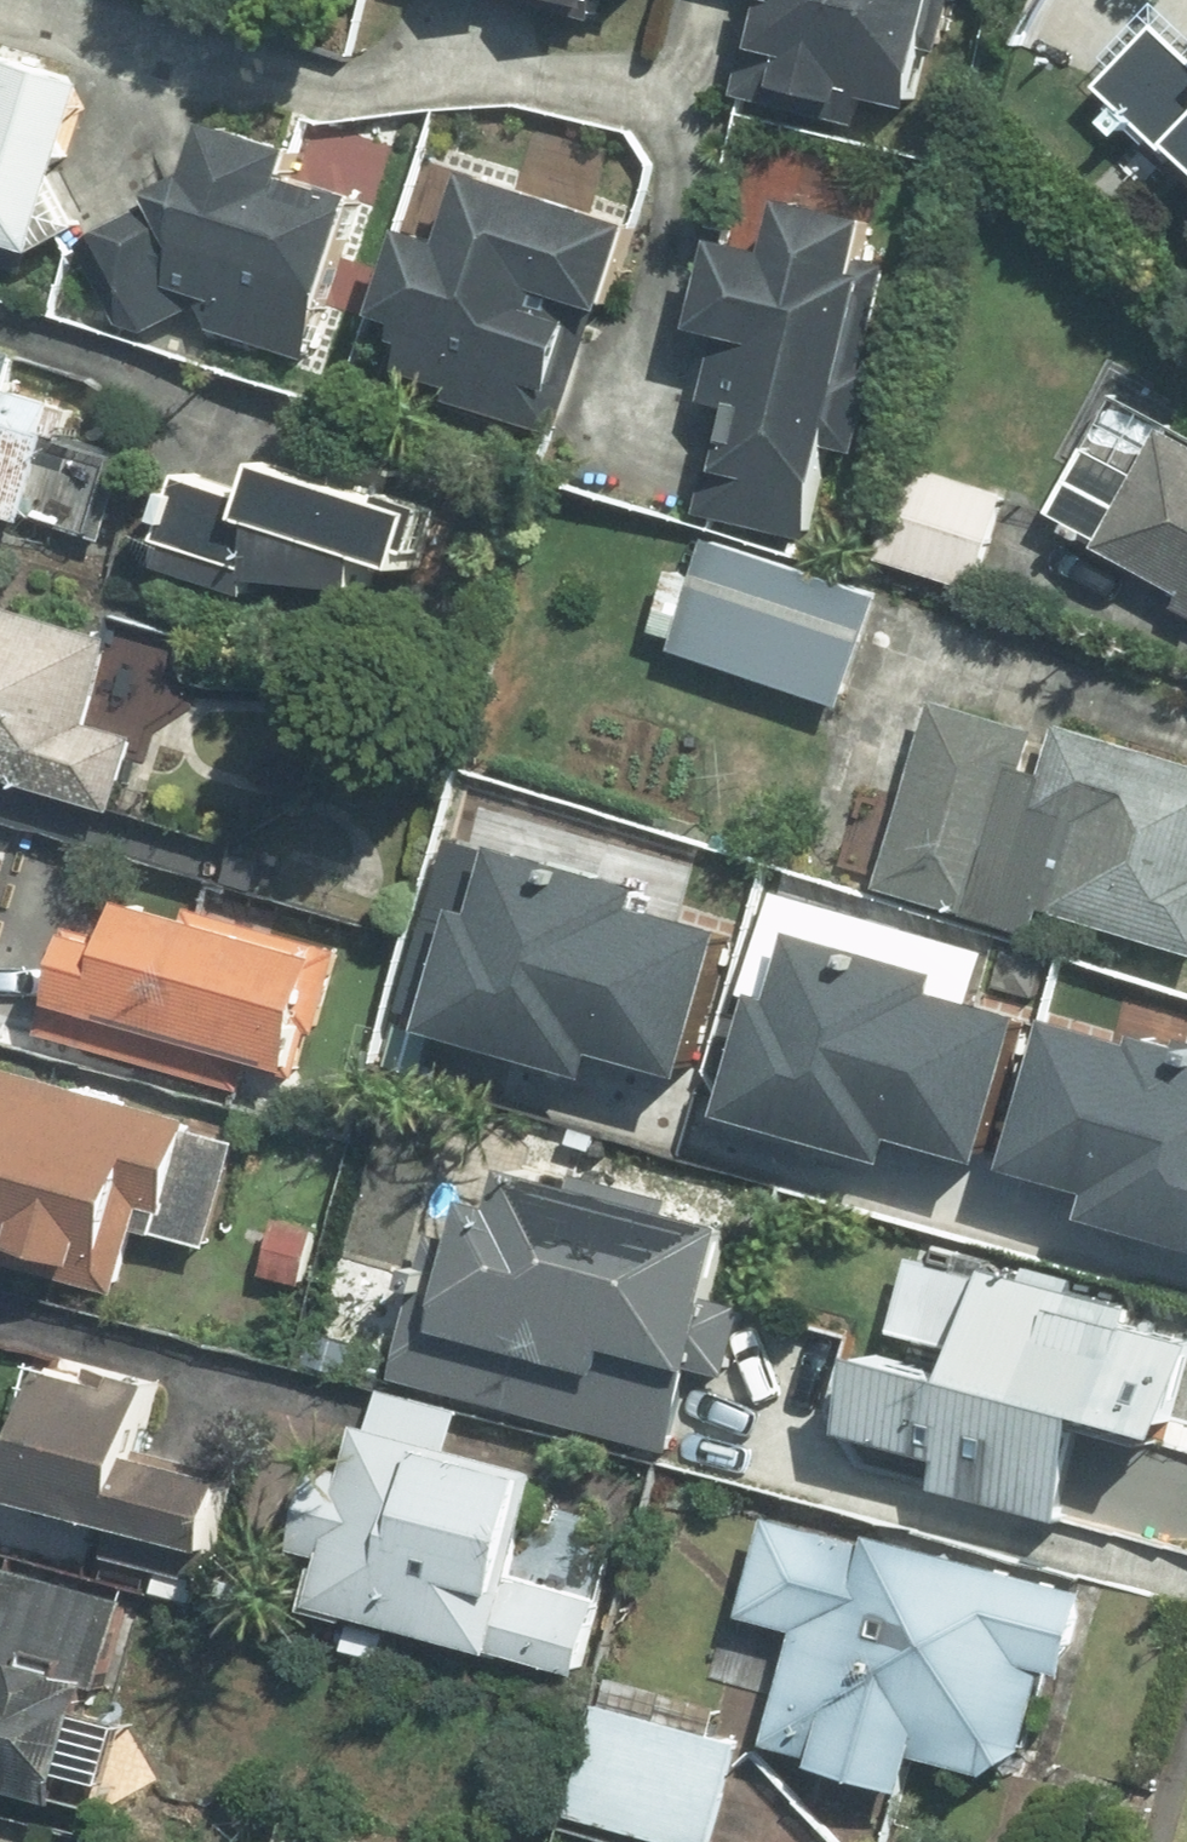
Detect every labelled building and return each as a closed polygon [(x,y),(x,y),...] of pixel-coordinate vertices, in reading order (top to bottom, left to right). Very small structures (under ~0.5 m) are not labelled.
[(667,24),(673,0),(576,0),(667,24)] [(779,78),(939,116),(966,0),(797,0),(779,78)] [(1160,5),(1099,73),(1186,152),(1186,29),(1160,5)] [(63,248),(111,68),(32,47),(0,39),(0,231),(63,248)] [(239,302),(208,245),(218,234),(353,274),(378,189),(320,171),(330,137),(238,109),(221,167),(197,159),(183,204),(100,250),(155,349),(239,302)] [(476,236),(425,222),(384,365),(522,405),(536,358),(589,373),(607,308),(633,316),(662,216),(496,168),(476,236)] [(732,468),(863,486),(868,444),(879,446),(903,261),(893,260),(899,213),(807,201),(801,241),(734,232),(712,399),(740,403),(732,468)] [(33,392),(46,346),(0,333),(0,508),(113,540),(139,448),(79,431),(86,407),(33,392)] [(1139,375),(1064,504),(1186,577),(1186,403),(1139,375)] [(452,561),(470,502),(310,454),(319,426),(227,398),(186,532),(281,561),(295,514),(452,561)] [(1021,486),(933,461),(905,557),(993,582),(1021,486)] [(687,647),(855,703),(893,588),(724,531),(708,577),(683,569),(664,627),(691,636),(687,647)] [(0,589),(0,768),(131,806),(172,663),(130,650),(136,629),(0,589)] [(834,865),(1055,927),(1062,903),(1186,939),(1186,754),(1076,722),(1064,762),(1053,759),(1060,733),(945,700),(914,810),(855,793),(834,865)] [(735,932),(470,859),(423,1030),(687,1103),(735,932)] [(150,934),(84,917),(53,1032),(307,1099),(323,1037),(338,1041),(363,945),(161,892),(150,934)] [(1019,1010),(795,940),(736,1109),(967,1188),(1019,1010)] [(1055,1023),(1007,1162),(1081,1187),(1071,1222),(1186,1255),(1186,1057),(1055,1023)] [(147,1227),(209,1244),(237,1141),(193,1129),(196,1117),(0,1063),(0,1254),(130,1290),(147,1227)] [(760,1210),(535,1154),(526,1190),(496,1183),(483,1237),(440,1226),(403,1374),(686,1445),(710,1349),(724,1353),(760,1210)] [(919,1245),(873,1423),(968,1447),(960,1479),(1088,1512),(1118,1392),(1186,1410),(1186,1323),(1152,1315),(1155,1305),(919,1245)] [(181,1376),(71,1352),(41,1487),(131,1507),(121,1551),(171,1562),(165,1589),(204,1597),(209,1575),(225,1578),(251,1463),(166,1444),(181,1376)] [(370,1466),(331,1457),(307,1557),(328,1562),(318,1604),(590,1669),(623,1534),(546,1515),(559,1461),(461,1437),(468,1406),(389,1387),(370,1466)] [(887,1538),(786,1512),(758,1608),(813,1622),(781,1737),(925,1781),(935,1749),(1001,1764),(1042,1740),(1065,1661),(1088,1664),(1108,1583),(891,1521),(887,1538)] [(76,1797),(132,1597),(12,1563),(0,1605),(0,1776),(76,1797)] [(582,1807),(710,1841),(724,1841),(753,1737),(724,1729),(732,1702),(620,1672),(582,1807)]
